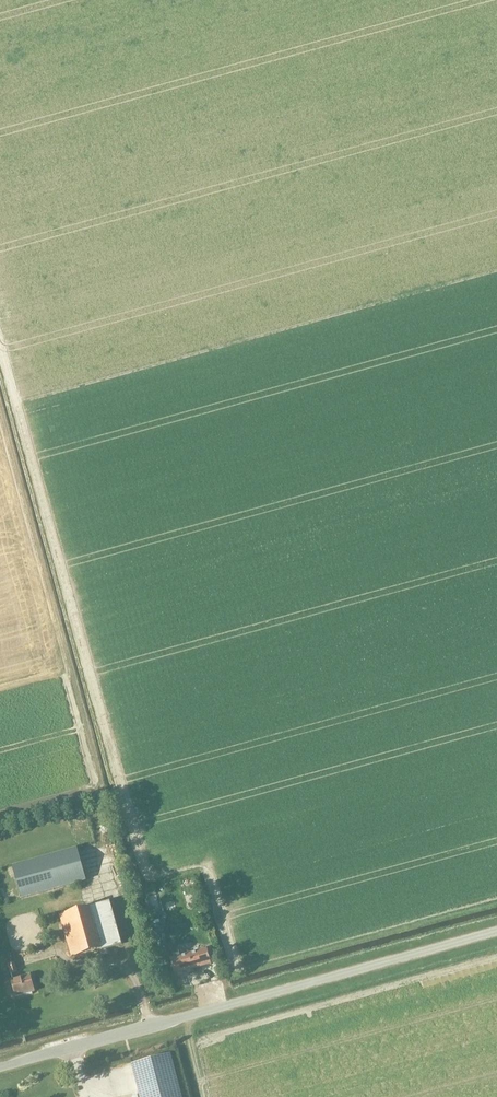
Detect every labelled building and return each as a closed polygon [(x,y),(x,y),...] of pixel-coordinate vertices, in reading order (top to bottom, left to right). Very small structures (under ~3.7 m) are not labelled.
[(21,899),(86,880),(77,847),(12,866),(21,899)] [(97,905),(60,915),(72,957),(108,947),(122,943),(110,901),(97,905)] [(170,959),(174,974),(211,963),(207,949),(170,959)] [(15,962),(8,964),(10,974),(18,972),(15,962)] [(15,996),(34,991),(30,975),(11,980),(15,996)] [(171,1055),(133,1065),(141,1096),(182,1096),(171,1055)]
